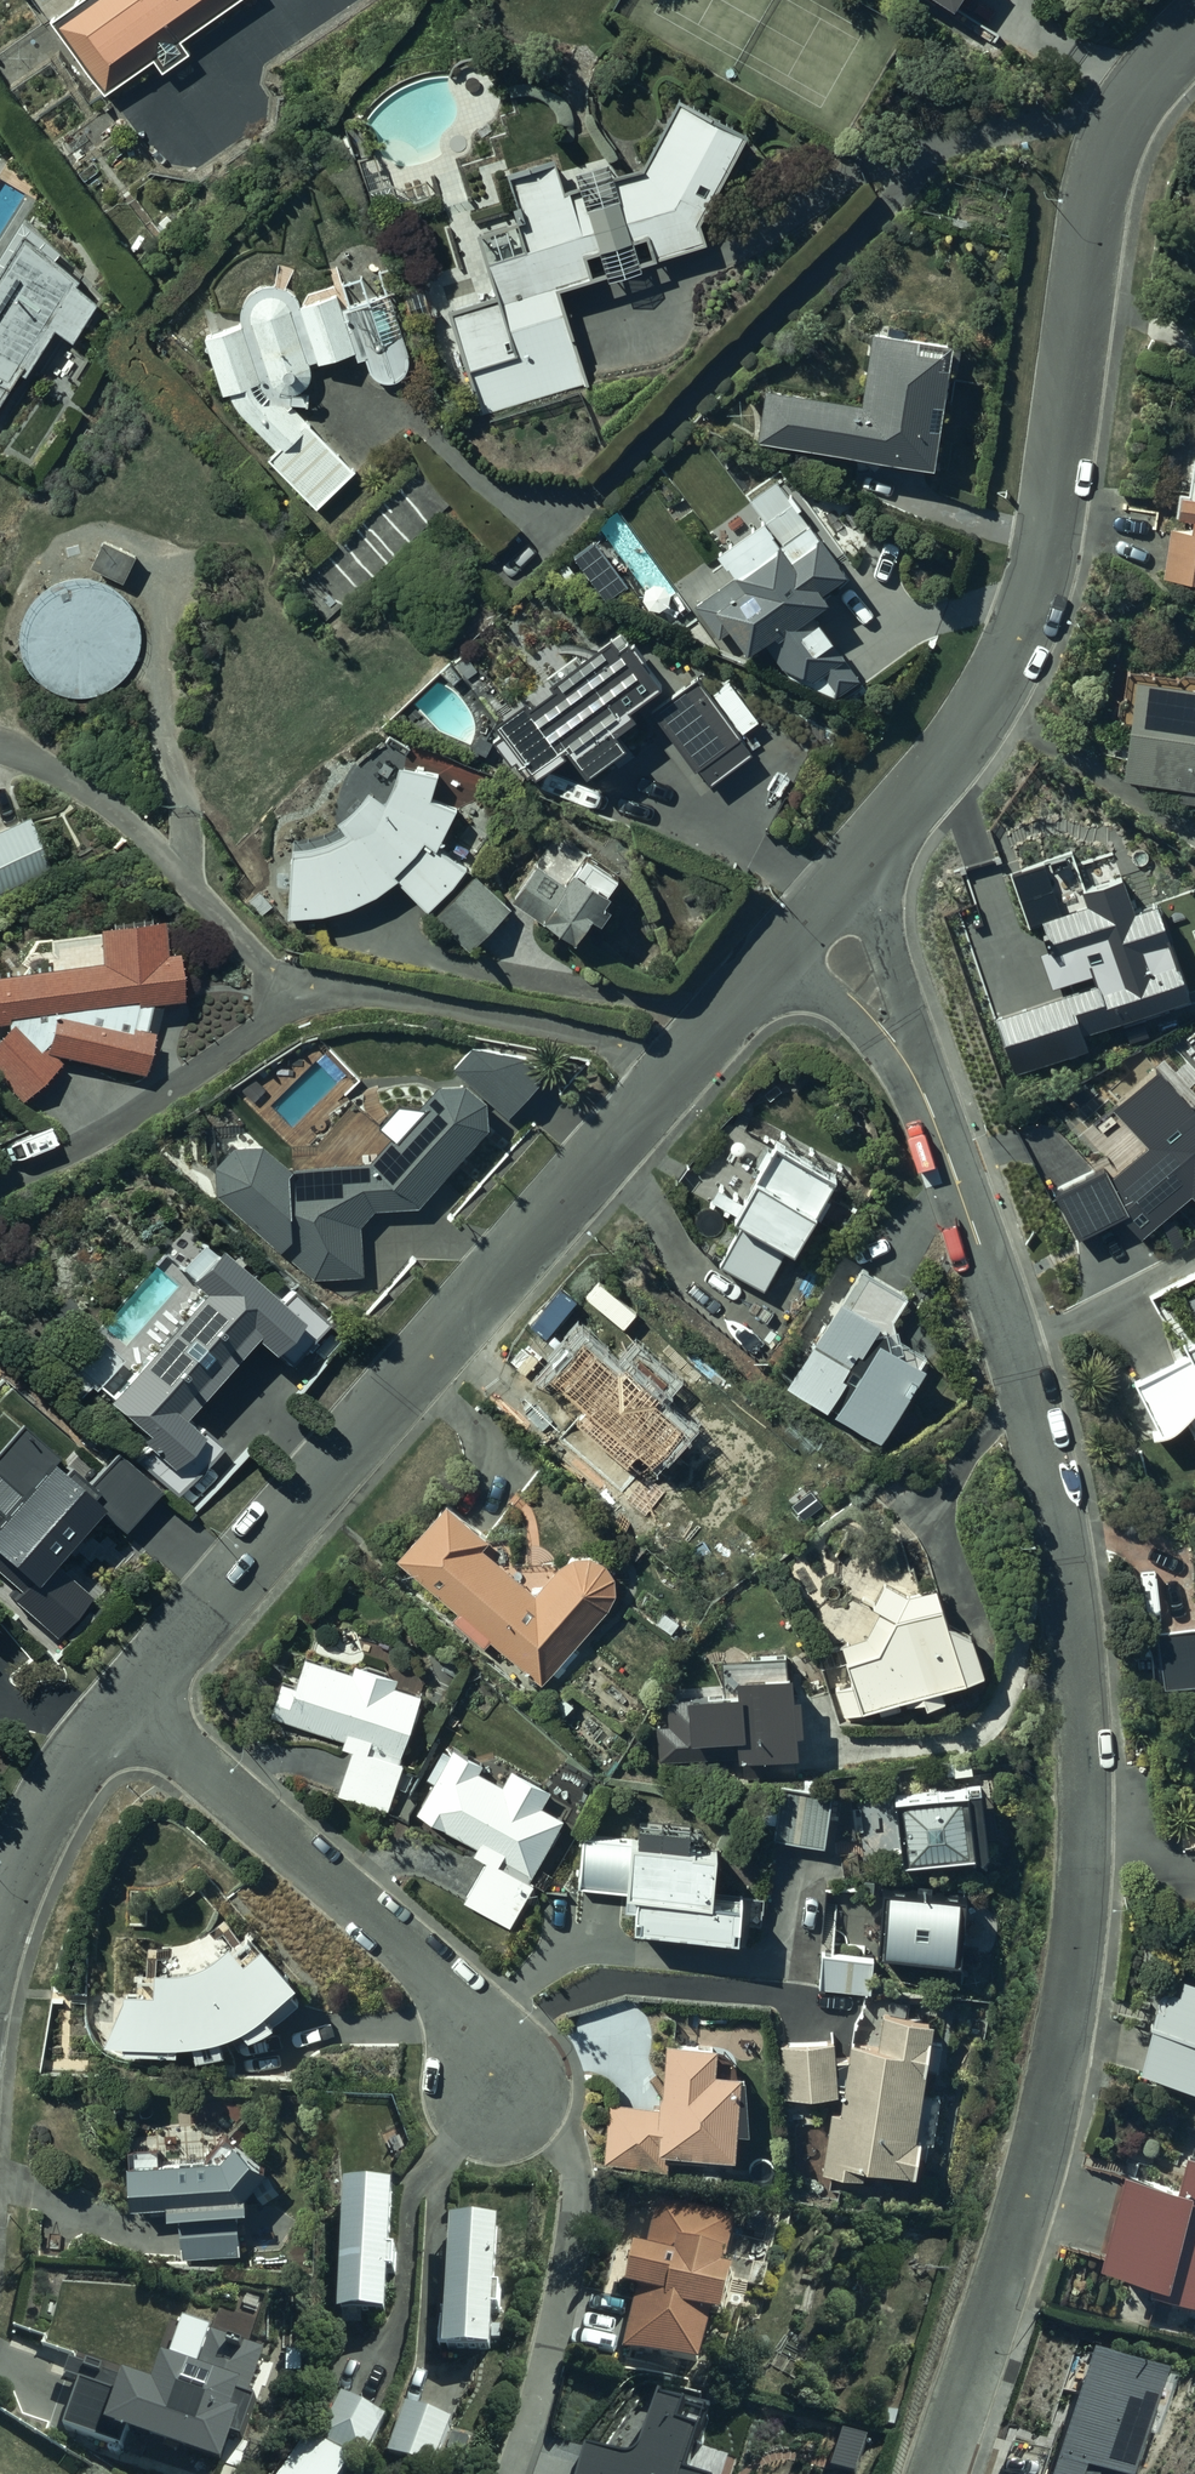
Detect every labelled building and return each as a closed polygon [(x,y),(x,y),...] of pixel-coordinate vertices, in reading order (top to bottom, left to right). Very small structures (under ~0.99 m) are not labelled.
[(249,1),(248,0),(118,0),(59,42),(104,104),(249,1)] [(951,21),(964,0),(917,0),(951,21)] [(745,152),(676,116),(640,186),(558,210),(549,178),(505,191),(525,262),(483,274),(494,311),(446,325),(476,428),(582,397),(555,304),(704,260),(699,242),(745,152)] [(53,344),(74,356),(96,316),(21,253),(0,287),(0,431),(53,344)] [(408,370),(406,359),(388,307),(342,323),(337,309),(301,321),(297,314),(292,307),(285,302),(277,299),(269,298),(261,299),(253,303),(247,308),(242,315),(238,323),(238,331),(239,339),(201,352),(221,409),(228,407),(229,410),(232,418),(237,424),(255,441),(276,462),(267,471),(317,520),(355,482),(288,416),(291,409),(291,407),(292,407),(297,406),(302,404),(306,400),(309,396),(311,391),(311,385),(310,380),(309,377),(353,362),(358,376),(368,372),(367,378),(368,383),(371,388),(374,392),(379,395),(384,396),(389,397),(394,396),(399,393),(403,390),(406,385),(408,380),(408,375),(408,370)] [(766,407),(758,458),(931,485),(950,362),(872,350),(860,422),(766,407)] [(1180,504),(1177,525),(1194,528),(1192,540),(1170,537),(1164,584),(1194,588),(1194,506),(1180,504)] [(100,549),(88,577),(118,589),(130,562),(100,549)] [(738,589),(695,618),(717,651),(729,643),(747,670),(769,655),(793,689),(836,659),(816,630),(827,623),(819,611),(846,592),(819,554),(792,573),(784,560),(739,591),(738,589)] [(139,653),(140,647),(139,640),(139,634),(137,628),(135,621),(132,616),(129,610),(125,605),(120,601),(115,597),(110,593),(104,590),(99,588),(92,586),(86,585),(80,584),(73,585),(67,586),(61,587),(55,589),(49,592),(44,595),(39,599),(34,604),(30,609),(26,614),(23,620),(21,626),(19,632),(18,638),(18,645),(18,647),(18,651),(19,657),(20,663),(23,669),(25,675),(29,681),(33,686),(37,690),(42,694),(47,698),(53,701),(59,703),(65,705),(71,706),(78,707),(84,706),(90,706),(97,704),(103,702),(108,699),(114,696),(119,691),(123,687),(128,682),(131,677),(134,671),(136,665),(138,659),(139,653)] [(531,792),(565,769),(567,772),(575,767),(579,772),(586,767),(594,778),(579,788),(586,799),(611,781),(589,751),(659,702),(620,648),(493,738),(531,792)] [(1135,691),(1122,791),(1183,799),(1181,813),(1194,815),(1194,699),(1135,691)] [(741,747),(696,692),(653,727),(697,782),(741,747)] [(300,867),(292,868),(290,927),(302,927),(314,926),(325,924),(337,921),(348,918),(359,914),(370,909),(380,903),(390,897),(400,890),(425,921),(436,912),(447,902),(457,892),(466,881),(434,857),(440,848),(447,838),(452,827),(429,815),(439,787),(404,778),(402,785),(399,792),(396,799),(393,806),(389,813),(385,819),(380,825),(375,831),(369,837),(363,842),(357,846),(351,850),(344,854),(337,858),(330,861),(323,863),(315,865),(308,866),(300,867)] [(0,840),(0,900),(61,872),(38,823),(0,840)] [(616,889),(555,851),(515,915),(576,953),(616,889)] [(1081,1044),(1190,1008),(1158,913),(1134,921),(1129,905),(1122,886),(1081,899),(1087,919),(1036,936),(1059,1006),(990,1028),(1009,1083),(1085,1058),(1081,1044)] [(509,919),(474,888),(436,930),(471,961),(509,919)] [(52,1074),(138,1088),(144,1047),(140,1046),(146,1021),(175,1016),(168,970),(155,972),(151,941),(88,951),(93,982),(0,996),(0,1043),(4,1042),(0,1047),(0,1098),(19,1114),(52,1075),(52,1074)] [(454,1080),(507,1126),(543,1085),(523,1068),(472,1060),(454,1080)] [(1158,1061),(1108,1106),(1143,1141),(1111,1172),(1106,1165),(1053,1192),(1075,1237),(1121,1216),(1140,1240),(1190,1192),(1194,1198),(1194,1102),(1158,1061)] [(220,1210),(316,1285),(367,1282),(365,1231),(375,1219),(418,1217),(486,1140),(485,1113),(465,1095),(438,1098),(372,1172),(285,1177),(261,1158),(235,1161),(217,1183),(220,1210)] [(781,1291),(845,1173),(787,1142),(723,1260),(781,1291)] [(200,1309),(110,1408),(131,1428),(124,1436),(167,1475),(158,1485),(174,1500),(216,1454),(200,1439),(190,1450),(170,1431),(245,1349),(266,1368),(273,1361),(290,1376),(322,1340),(285,1307),(271,1322),(217,1273),(191,1301),(200,1309)] [(930,1367),(844,1312),(791,1395),(877,1450),(930,1367)] [(1184,1361),(1194,1380),(1194,1355),(1184,1361)] [(754,1476),(631,1380),(588,1435),(632,1470),(600,1511),(640,1543),(672,1501),(711,1531),(754,1476)] [(11,1459),(0,1473),(0,1497),(14,1508),(36,1480),(11,1459)] [(154,1505),(113,1472),(80,1513),(121,1546),(154,1505)] [(0,1534),(0,1603),(54,1647),(88,1606),(50,1575),(87,1530),(40,1491),(3,1537),(0,1534)] [(562,1573),(556,1578),(540,1596),(448,1515),(400,1569),(540,1693),(604,1620),(609,1614),(611,1606),(612,1597),(610,1589),(607,1582),(601,1575),(594,1571),(586,1568),(578,1567),(570,1569),(562,1573)] [(848,1673),(862,1726),(980,1694),(966,1644),(943,1633),(941,1625),(935,1602),(886,1615),(892,1638),(878,1665),(848,1673)] [(1162,1641),(1165,1701),(1194,1699),(1194,1639),(1162,1641)] [(425,1698),(298,1655),(272,1729),(350,1755),(332,1806),(382,1823),(425,1698)] [(796,1784),(790,1665),(738,1667),(739,1705),(667,1708),(670,1773),(742,1770),(743,1786),(796,1784)] [(572,1822),(457,1758),(414,1834),(481,1872),(454,1919),(502,1946),(572,1822)] [(980,1871),(975,1797),(898,1802),(903,1876),(980,1871)] [(777,1855),(822,1861),(829,1815),(783,1808),(777,1855)] [(711,1919),(717,1862),(582,1848),(576,1905),(711,1919)] [(957,1990),(967,1911),(890,1901),(880,1981),(957,1990)] [(121,2012),(97,2065),(152,2068),(174,2070),(199,2066),(217,2061),(239,2050),(245,2058),(302,2015),(248,1954),(232,1968),(228,1964),(218,1972),(210,1978),(201,1983),(191,1986),(181,1988),(170,1989),(149,1988),(150,2014),(121,2012)] [(863,2010),(871,1970),(826,1961),(818,2002),(863,2010)] [(1162,2003),(1139,2100),(1194,2113),(1194,2011),(1162,2003)] [(877,2068),(852,2065),(833,2199),(909,2209),(932,2049),(881,2042),(877,2068)] [(828,2055),(783,2060),(789,2112),(834,2108),(828,2055)] [(665,2189),(666,2175),(734,2182),(741,2098),(713,2095),(715,2067),(664,2063),(659,2125),(608,2121),(602,2183),(665,2189)] [(1127,2178),(1102,2270),(1152,2283),(1149,2295),(1194,2308),(1194,2157),(1190,2155),(1180,2192),(1127,2178)] [(241,2223),(240,2217),(264,2192),(235,2165),(218,2183),(123,2189),(126,2230),(241,2223)] [(388,2337),(393,2217),(345,2215),(340,2335),(388,2337)] [(657,2226),(620,2373),(697,2392),(734,2245),(657,2226)] [(175,2235),(178,2277),(237,2273),(235,2232),(175,2235)] [(489,2377),(495,2249),(451,2247),(445,2375),(489,2377)] [(150,2449),(107,2419),(80,2459),(102,2473),(134,2473),(138,2468),(148,2473),(249,2473),(274,2438),(195,2384),(150,2449)] [(333,2410),(291,2473),(355,2473),(378,2439),(333,2410)] [(409,2423),(390,2473),(441,2473),(454,2440),(409,2423)] [(718,2457),(628,2433),(617,2473),(713,2473),(718,2457)]
